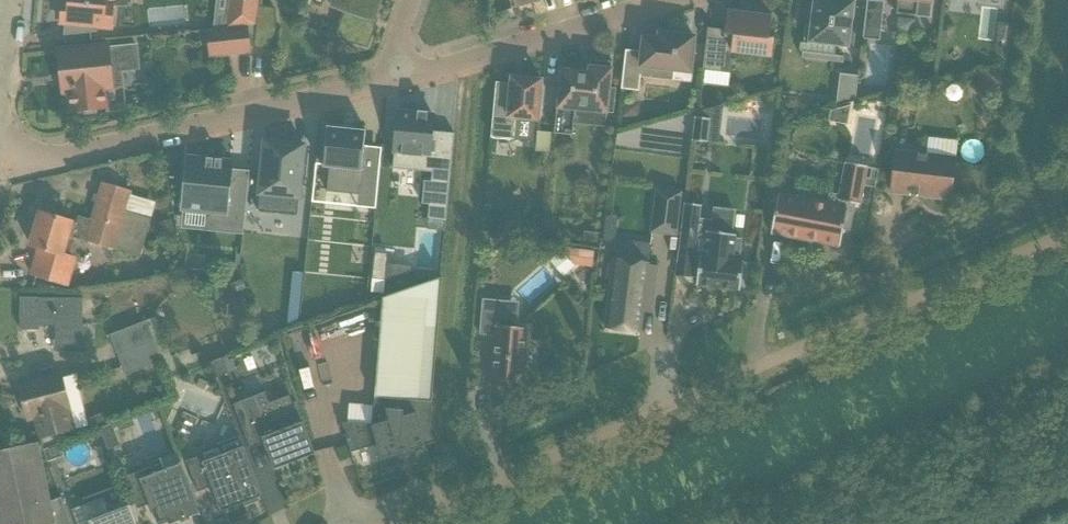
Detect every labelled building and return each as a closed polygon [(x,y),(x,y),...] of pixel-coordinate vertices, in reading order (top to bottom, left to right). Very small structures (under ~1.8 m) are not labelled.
[(70,2),(63,1),(61,23),(68,24),(67,33),(95,30),(96,26),(111,28),(113,6),(106,5),(106,0),(70,0),(70,2)] [(227,28),(247,25),(257,25),(259,0),(230,0),(227,28)] [(337,36),(367,46),(381,0),(334,0),(332,7),(345,11),(337,36)] [(512,9),(541,0),(509,0),(512,9)] [(850,48),(856,0),(853,0),(813,0),(810,24),(806,24),(802,58),(803,58),(805,43),(850,48)] [(880,41),(884,1),(873,0),(868,0),(863,39),(880,41)] [(932,0),(898,0),(896,14),(930,18),(932,0)] [(269,48),(275,28),(273,8),(260,7),(260,5),(259,5),(254,48),(256,48),(256,46),(269,48)] [(728,11),(725,30),(708,28),(703,70),(722,72),(724,58),(732,59),(733,52),(771,56),(774,39),(769,38),(772,16),(760,15),(761,10),(747,8),(746,13),(728,11)] [(250,51),(247,25),(227,28),(214,29),(210,30),(210,32),(208,32),(211,56),(250,51)] [(695,37),(669,34),(660,33),(659,39),(644,38),(642,52),(626,50),(621,89),(640,91),(641,75),(671,78),(672,70),(691,72),(695,37)] [(72,111),(82,110),(83,114),(97,113),(96,109),(107,108),(105,89),(113,88),(113,84),(122,83),(121,70),(139,68),(136,45),(109,48),(109,45),(58,50),(63,93),(70,92),(72,111)] [(589,72),(562,69),(561,77),(560,77),(554,133),(573,135),(575,116),(592,117),(592,111),(613,114),(616,88),(610,87),(612,61),(590,59),(589,72)] [(986,71),(973,85),(985,96),(998,82),(986,71)] [(840,73),(836,106),(856,101),(859,76),(840,73)] [(497,83),(492,137),(514,139),(533,140),(535,120),(538,120),(542,80),(512,77),(511,84),(497,83)] [(398,112),(393,168),(432,172),(431,181),(424,180),(422,203),(429,204),(428,218),(446,220),(454,133),(432,131),(433,115),(428,115),(428,112),(426,111),(426,113),(419,112),(419,111),(418,111),(417,114),(398,112)] [(710,119),(695,117),(692,140),(707,142),(710,119)] [(327,126),(323,168),(329,168),(327,191),(359,195),(360,186),(377,188),(381,155),(363,153),(366,130),(327,126)] [(542,133),(541,150),(550,151),(551,134),(542,133)] [(959,151),(960,141),(932,137),(931,147),(959,151)] [(265,141),(258,211),(297,215),(304,145),(265,141)] [(956,158),(896,151),(891,192),(951,199),(952,190),(955,190),(957,176),(953,175),(956,158)] [(188,157),(183,209),(184,209),(210,212),(209,229),(242,233),(242,234),(243,235),(249,176),(231,174),(232,161),(222,160),(222,159),(221,159),(217,159),(216,159),(213,158),(208,158),(207,158),(207,159),(188,157)] [(778,194),(771,234),(840,247),(843,228),(850,229),(854,203),(860,204),(867,166),(846,162),(838,205),(778,194)] [(102,184),(92,218),(120,226),(113,249),(139,257),(151,220),(125,212),(131,193),(102,184)] [(657,189),(652,232),(676,235),(682,193),(657,189)] [(685,203),(677,263),(699,265),(697,285),(740,290),(743,262),(733,260),(733,255),(740,255),(742,238),(735,237),(736,235),(708,231),(707,234),(698,233),(702,205),(685,203)] [(111,249),(113,249),(120,226),(92,218),(92,220),(79,216),(76,224),(40,213),(31,245),(37,247),(29,275),(65,285),(79,239),(111,249)] [(549,260),(563,275),(575,264),(592,267),(594,251),(564,247),(549,260)] [(375,254),(372,280),(385,281),(388,255),(375,254)] [(649,262),(614,258),(613,263),(610,263),(608,278),(611,279),(605,328),(641,333),(645,301),(653,302),(658,266),(649,264),(649,262)] [(400,451),(397,444),(405,441),(407,450),(440,440),(431,424),(441,276),(383,296),(373,425),(343,422),(350,449),(378,442),(381,456),(400,451)] [(40,299),(40,297),(21,297),(21,330),(40,330),(40,325),(59,325),(59,336),(56,336),(56,352),(87,352),(87,323),(82,323),(82,299),(40,299)] [(483,298),(480,334),(496,335),(493,363),(491,385),(512,387),(513,381),(523,383),(525,363),(528,328),(518,327),(519,314),(508,313),(509,301),(483,298)] [(109,335),(117,356),(155,341),(147,321),(109,335)] [(163,362),(155,341),(117,356),(125,377),(163,362)] [(221,356),(211,359),(217,376),(227,372),(221,356)] [(35,420),(40,439),(78,429),(63,371),(19,383),(29,421),(35,420)] [(251,448),(264,443),(274,469),(315,453),(296,404),(262,417),(254,396),(234,403),(251,448)] [(112,423),(99,427),(108,449),(120,444),(112,423)] [(187,461),(198,491),(212,486),(221,511),(243,503),(245,507),(260,501),(258,497),(262,495),(240,436),(199,452),(200,456),(187,461)] [(49,501),(37,442),(0,450),(0,523),(53,523),(49,501)] [(58,443),(42,449),(47,462),(63,455),(58,443)] [(201,515),(181,460),(179,461),(180,463),(166,469),(161,458),(160,458),(162,462),(126,476),(138,508),(150,503),(157,522),(158,523),(164,523),(169,522),(169,523),(171,523),(199,513),(200,515),(201,515)] [(58,497),(49,501),(53,523),(70,523),(58,497)] [(129,506),(110,513),(104,498),(72,510),(78,523),(136,523),(129,506)]
